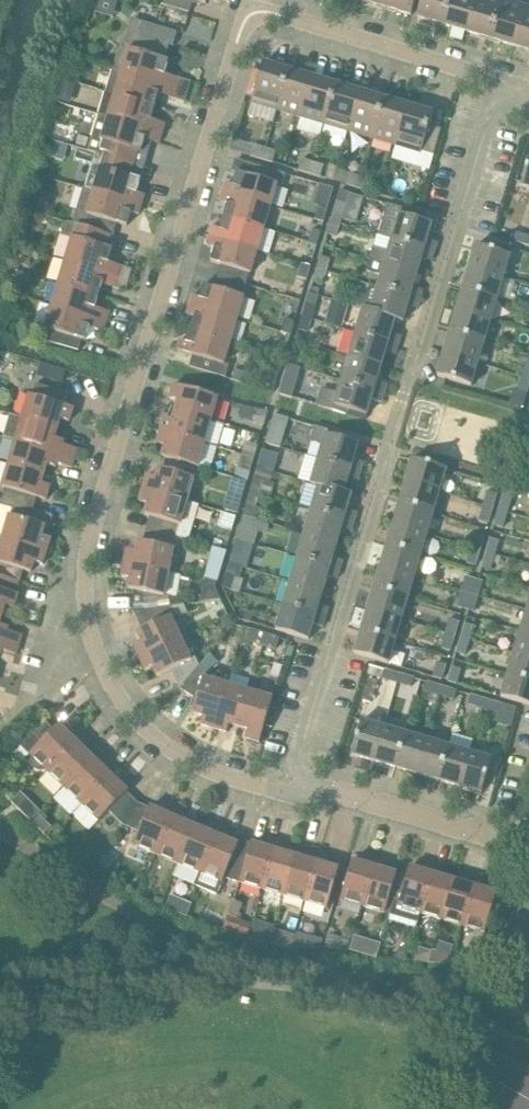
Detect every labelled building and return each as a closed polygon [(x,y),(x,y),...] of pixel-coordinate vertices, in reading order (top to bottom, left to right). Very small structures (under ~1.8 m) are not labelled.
[(163,4),(189,12),(193,0),(165,0),(163,4)] [(386,8),(411,15),(416,0),(389,0),(386,8)] [(449,0),(422,0),(417,17),(442,24),(449,0)] [(475,0),(449,0),(442,24),(466,31),(475,0)] [(466,31),(490,39),(502,0),(475,0),(466,31)] [(507,0),(502,0),(490,39),(514,46),(526,6),(507,0)] [(526,6),(514,46),(528,50),(528,7),(526,6)] [(118,49),(112,68),(169,85),(172,76),(165,74),(169,60),(165,59),(169,48),(172,49),(177,36),(140,24),(131,53),(118,49)] [(277,110),(288,70),(263,62),(261,72),(253,97),(252,102),(277,110)] [(112,68),(104,91),(155,106),(159,94),(186,102),(192,81),(172,76),(169,85),(112,68)] [(253,97),(261,72),(254,70),(246,95),(253,97)] [(301,117),(312,77),(288,70),(277,110),(301,117)] [(324,124),(336,84),(312,77),(301,117),(324,124)] [(360,91),(336,84),(324,124),(348,131),(360,91)] [(155,106),(104,91),(104,93),(98,114),(109,117),(155,131),(152,141),(159,143),(165,123),(151,119),(155,106)] [(384,98),(360,91),(348,131),(372,138),(384,98)] [(396,145),(408,105),(384,98),(372,138),(396,145)] [(408,105),(396,145),(421,153),(421,152),(434,155),(442,129),(429,125),(433,113),(408,105)] [(145,139),(152,141),(155,131),(109,117),(98,114),(87,150),(108,156),(144,167),(149,152),(142,150),(145,139)] [(48,138),(45,148),(54,151),(57,141),(48,138)] [(251,156),(262,159),(265,148),(254,145),(251,156)] [(276,151),(265,148),(262,159),(273,162),(276,151)] [(144,167),(108,156),(104,168),(101,167),(100,169),(92,167),(86,188),(83,187),(83,188),(94,191),(141,204),(144,194),(137,192),(144,167)] [(310,173),(313,162),(302,159),(299,170),(310,173)] [(324,165),(313,162),(310,173),(321,176),(324,165)] [(330,164),(326,178),(334,180),(338,166),(330,164)] [(224,192),(271,207),(277,185),(283,187),(287,174),(279,172),(258,165),(255,177),(237,172),(233,185),(226,183),(224,192)] [(347,184),(358,187),(361,176),(350,173),(347,184)] [(372,179),(361,176),(358,187),(369,190),(372,179)] [(94,191),(83,188),(73,223),(87,227),(113,235),(117,223),(127,226),(131,212),(138,214),(141,204),(94,191)] [(340,190),(330,220),(341,224),(350,193),(340,190)] [(224,216),(264,229),(271,207),(224,192),(221,202),(228,204),(224,216)] [(378,235),(392,239),(434,251),(437,242),(427,239),(432,224),(400,214),(402,208),(387,204),(378,235)] [(328,208),(319,206),(315,219),(314,219),(314,220),(323,223),(328,208)] [(210,236),(258,251),(268,254),(275,232),(264,229),(224,216),(220,229),(213,227),(210,236)] [(341,224),(330,220),(326,233),(337,236),(341,224)] [(112,274),(115,264),(109,262),(113,249),(109,248),(113,235),(87,227),(73,223),(67,221),(63,235),(73,238),(66,260),(112,274)] [(312,229),(308,242),(317,244),(321,232),(312,229)] [(527,245),(528,240),(528,237),(515,233),(513,241),(527,245)] [(221,264),(218,276),(247,285),(250,273),(251,273),(258,251),(210,236),(208,246),(214,248),(210,261),(221,264)] [(434,251),(392,239),(389,251),(373,246),(369,258),(417,273),(422,258),(431,261),(434,251)] [(469,267),(503,277),(510,255),(476,245),(469,267)] [(316,268),(326,271),(330,258),(320,255),(316,268)] [(381,275),(378,287),(420,299),(423,290),(413,287),(417,273),(369,258),(366,271),(381,275)] [(66,260),(59,282),(99,294),(103,282),(127,289),(133,269),(115,264),(112,274),(66,260)] [(310,266),(302,263),(301,263),(302,264),(298,277),(306,279),(310,266)] [(503,277),(469,267),(463,289),(497,299),(503,277)] [(326,271),(316,268),(312,281),(322,284),(326,271)] [(190,305),(191,305),(238,319),(244,297),(243,296),(247,285),(218,276),(214,288),(204,284),(200,298),(193,296),(190,305)] [(99,294),(59,282),(53,305),(99,319),(96,329),(103,331),(109,311),(95,307),(99,294)] [(420,299),(378,287),(370,285),(367,296),(361,294),(358,306),(364,307),(371,310),(396,318),(396,320),(403,322),(407,306),(417,309),(420,299)] [(497,299),(463,289),(457,310),(491,321),(497,299)] [(344,324),(351,303),(336,298),(329,320),(344,324)] [(302,316),(312,319),(316,306),(306,303),(302,316)] [(103,331),(96,329),(99,319),(53,305),(46,328),(49,329),(46,341),(79,351),(82,339),(85,340),(89,327),(103,331)] [(190,329),(231,341),(238,319),(191,305),(190,305),(187,314),(194,316),(190,329)] [(364,307),(356,333),(398,345),(401,336),(391,333),(395,319),(396,320),(396,318),(371,310),(364,307)] [(491,321),(457,310),(450,332),(484,342),(491,321)] [(308,332),(312,319),(302,316),(298,329),(308,332)] [(294,321),(285,319),(281,332),(290,335),(294,321)] [(225,363),(231,341),(190,329),(187,342),(180,340),(177,350),(193,354),(190,366),(226,377),(230,364),(225,363)] [(478,364),(484,342),(450,332),(444,353),(478,364)] [(398,345),(356,333),(349,356),(381,366),(386,352),(395,354),(398,345)] [(292,352),(288,364),(297,367),(300,354),(292,352)] [(478,364),(444,353),(437,375),(471,386),(478,364)] [(342,380),(380,392),(384,393),(387,383),(377,381),(381,366),(349,356),(342,380)] [(293,379),(297,367),(288,364),(280,392),(290,395),(295,380),(293,379)] [(53,365),(49,379),(63,383),(67,369),(53,365)] [(236,370),(233,379),(246,383),(248,374),(236,370)] [(522,377),(518,391),(526,394),(528,385),(528,379),(522,377)] [(381,402),(384,393),(380,392),(342,380),(338,392),(324,388),(318,405),(346,413),(347,409),(367,415),(372,400),(381,402)] [(30,395),(23,418),(58,428),(60,419),(69,421),(73,408),(65,405),(68,393),(37,384),(33,396),(30,395)] [(178,401),(175,410),(211,421),(218,398),(174,385),(170,398),(178,401)] [(267,412),(256,409),(252,422),(263,425),(267,412)] [(175,410),(173,420),(164,417),(160,430),(217,447),(224,425),(211,421),(175,410)] [(58,428),(23,418),(10,414),(3,437),(16,441),(74,458),(77,449),(62,444),(64,440),(55,438),(58,428)] [(274,446),(280,448),(285,430),(270,426),(269,431),(265,443),(269,445),(270,445),(274,446)] [(318,459),(361,471),(363,462),(354,459),(358,444),(327,434),(328,430),(314,426),(310,441),(323,445),(318,459)] [(210,470),(217,447),(160,430),(156,444),(165,446),(162,456),(176,460),(203,468),(210,470)] [(16,441),(9,463),(44,473),(47,464),(56,467),(57,463),(72,467),(74,458),(16,441)] [(242,455),(254,458),(258,445),(246,442),(242,455)] [(263,450),(257,467),(274,472),(280,455),(263,450)] [(233,452),(230,463),(239,465),(242,455),(233,452)] [(254,458),(242,455),(239,465),(238,468),(251,472),(254,458)] [(358,481),(361,471),(318,459),(311,484),(319,487),(319,485),(344,492),(345,491),(352,493),(344,491),(348,478),(358,481)] [(412,459),(406,481),(440,491),(446,469),(412,459)] [(199,481),(203,468),(176,460),(172,472),(159,468),(156,478),(147,475),(143,488),(188,501),(194,480),(199,481)] [(44,473),(9,463),(3,487),(6,488),(2,500),(34,509),(37,497),(46,500),(50,485),(41,483),(44,473)] [(254,478),(250,491),(260,494),(264,481),(254,478)] [(406,481),(399,502),(433,512),(440,491),(406,481)] [(231,484),(223,509),(238,513),(246,488),(231,484)] [(319,485),(319,487),(312,509),(354,522),(357,512),(347,509),(352,493),(345,491),(344,492),(319,485)] [(499,509),(507,511),(514,489),(506,487),(499,509)] [(188,501),(143,488),(140,502),(148,504),(145,514),(159,518),(156,530),(183,538),(189,539),(198,505),(188,501)] [(256,507),(260,494),(250,491),(246,504),(256,507)] [(488,491),(484,504),(493,507),(497,494),(488,491)] [(51,538),(42,535),(48,513),(34,509),(2,500),(0,507),(0,537),(3,538),(47,551),(51,538)] [(399,502),(393,524),(427,534),(433,512),(399,502)] [(488,523),(493,507),(484,504),(479,520),(488,523)] [(312,509),(305,533),(337,543),(342,528),(351,531),(354,522),(312,509)] [(507,511),(499,509),(494,525),(503,527),(507,511)] [(393,524),(387,545),(421,555),(427,534),(393,524)] [(240,526),(236,539),(246,542),(250,529),(240,526)] [(180,551),(183,538),(156,530),(152,544),(138,541),(136,551),(127,550),(124,563),(170,572),(173,555),(178,556),(180,551)] [(305,533),(298,557),(340,569),(343,560),(333,557),(337,543),(305,533)] [(475,533),(471,547),(480,550),(484,535),(475,533)] [(490,537),(486,552),(495,554),(500,540),(490,537)] [(3,538),(0,549),(0,575),(20,581),(24,570),(31,572),(34,562),(43,564),(47,551),(3,538)] [(246,542),(236,539),(232,552),(242,555),(246,542)] [(387,545),(380,567),(414,577),(421,555),(387,545)] [(475,565),(480,550),(471,547),(466,562),(475,565)] [(495,554),(486,552),(482,567),(491,570),(495,554)] [(340,569),(298,557),(291,581),(323,591),(327,576),(337,579),(340,569)] [(142,592),(142,610),(185,604),(185,603),(172,605),(171,596),(165,595),(170,572),(124,563),(122,577),(130,578),(128,589),(142,592)] [(414,577),(380,567),(374,588),(408,599),(414,577)] [(244,579),(226,574),(222,587),(240,592),(244,579)] [(2,614),(5,605),(14,608),(18,594),(17,594),(20,581),(0,575),(0,614),(2,614)] [(466,576),(462,591),(467,593),(472,577),(466,576)] [(205,579),(200,602),(221,599),(216,588),(217,582),(205,579)] [(474,595),(479,596),(483,581),(478,579),(474,595)] [(323,591),(291,581),(283,605),(325,617),(328,608),(319,605),(323,591)] [(408,599),(374,588),(367,610),(402,620),(408,599)] [(467,593),(462,591),(457,607),(463,608),(467,593)] [(474,612),(479,596),(474,595),(469,610),(474,612)] [(133,645),(139,658),(182,638),(172,617),(176,615),(181,617),(189,612),(185,604),(142,610),(150,626),(137,632),(141,641),(133,645)] [(323,627),(325,617),(283,605),(276,630),(309,639),(313,624),(323,627)] [(254,614),(241,610),(238,618),(251,622),(254,614)] [(367,610),(361,631),(395,642),(402,620),(367,610)] [(520,631),(528,634),(528,611),(526,610),(520,631)] [(445,633),(454,636),(459,621),(450,618),(445,633)] [(461,638),(470,640),(474,626),(464,623),(456,652),(457,652),(461,638)] [(19,644),(22,635),(7,630),(8,627),(0,624),(0,638),(19,644)] [(264,645),(267,634),(244,627),(239,643),(249,646),(250,640),(264,645)] [(389,664),(395,642),(361,631),(355,653),(389,664)] [(514,653),(528,657),(528,634),(520,631),(514,653)] [(454,636),(445,633),(441,647),(450,650),(454,636)] [(280,637),(267,634),(264,645),(276,648),(280,637)] [(0,638),(0,653),(2,649),(16,654),(19,644),(0,638)] [(182,638),(139,658),(145,670),(153,666),(158,676),(171,670),(179,688),(180,689),(200,666),(196,657),(191,659),(182,638)] [(461,638),(457,652),(466,655),(470,640),(461,638)] [(507,674),(528,681),(528,657),(514,653),(507,674)] [(446,664),(437,662),(433,677),(442,679),(446,664)] [(367,673),(397,682),(400,673),(370,665),(367,673)] [(200,666),(180,689),(197,699),(193,713),(203,716),(201,725),(214,729),(227,684),(205,678),(207,673),(200,666)] [(461,668),(452,666),(448,681),(457,683),(461,668)] [(400,673),(397,682),(411,686),(414,678),(400,673)] [(507,674),(501,696),(528,705),(528,681),(507,674)] [(363,699),(371,702),(378,682),(369,679),(363,699)] [(440,695),(443,686),(428,682),(425,690),(440,695)] [(250,691),(227,684),(214,729),(227,732),(229,724),(239,727),(250,691)] [(443,686),(440,695),(455,699),(457,690),(443,686)] [(273,698),(250,691),(239,727),(248,730),(246,738),(260,742),(273,698)] [(468,703),(483,707),(486,699),(471,694),(468,703)] [(500,703),(486,699),(483,707),(497,712),(500,703)] [(45,720),(21,745),(32,755),(31,757),(31,759),(31,760),(31,762),(31,764),(32,766),(34,768),(36,770),(39,771),(40,771),(43,771),(45,770),(47,769),(49,771),(84,734),(77,728),(70,735),(59,724),(55,729),(45,720)] [(352,754),(374,761),(384,727),(362,721),(352,754)] [(384,727),(374,761),(395,767),(405,733),(384,727)] [(405,733),(395,767),(417,774),(427,740),(405,733)] [(84,734),(49,771),(65,788),(94,758),(83,748),(91,741),(84,734)] [(438,780),(448,746),(427,740),(417,774),(438,780)] [(470,752),(448,746),(438,780),(460,786),(470,752)] [(492,759),(470,752),(460,786),(482,793),(492,759)] [(94,758),(65,788),(82,804),(118,767),(111,761),(104,768),(94,758)] [(91,830),(110,811),(123,824),(137,803),(137,802),(127,792),(128,792),(117,781),(124,774),(118,767),(105,780),(82,804),(74,813),(91,830)] [(137,803),(123,824),(140,831),(134,845),(157,854),(177,807),(168,803),(164,813),(150,807),(150,808),(137,803)] [(157,854),(179,863),(194,826),(181,820),(185,811),(177,807),(157,854)] [(40,815),(33,823),(44,834),(52,826),(40,815)] [(173,876),(195,885),(220,825),(212,822),(208,831),(194,826),(179,863),(173,876)] [(225,878),(239,882),(245,865),(231,861),(239,844),(225,838),(229,829),(220,825),(195,885),(218,894),(225,878)] [(245,865),(239,882),(263,889),(277,840),(269,837),(266,847),(252,843),(249,851),(245,866),(245,865)] [(263,889),(284,895),(296,856),(282,852),(285,842),(277,840),(263,889)] [(296,856),(284,895),(306,901),(320,852),(312,850),(309,859),(296,856)] [(106,851),(96,862),(107,870),(116,859),(106,851)] [(328,855),(320,852),(306,901),(328,908),(333,889),(339,868),(325,864),(328,855)] [(341,900),(363,907),(378,857),(369,854),(366,864),(353,860),(346,881),(341,900)] [(402,875),(397,873),(383,869),(386,859),(378,857),(363,906),(363,907),(385,913),(390,915),(402,875)] [(402,875),(390,915),(389,920),(416,928),(418,923),(421,913),(435,864),(427,861),(424,871),(410,867),(407,876),(402,875)] [(421,913),(442,919),(454,880),(440,876),(443,866),(435,864),(421,913)] [(442,919),(463,926),(478,876),(470,874),(467,883),(454,880),(442,919)] [(486,879),(478,876),(463,926),(486,932),(491,913),(497,892),(483,888),(486,879)] [(180,902),(171,898),(167,908),(176,912),(180,902)] [(225,925),(224,930),(237,934),(241,920),(236,918),(239,910),(231,907),(225,925)] [(256,940),(269,944),(273,929),(261,925),(256,940)] [(298,932),(293,947),(321,949),(324,939),(298,932)] [(341,937),(327,934),(324,950),(336,952),(346,954),(349,940),(341,938),(341,937)] [(397,952),(395,959),(406,960),(407,954),(409,948),(404,946),(397,952)] [(454,956),(433,950),(429,962),(452,965),(454,956)] [(457,953),(454,965),(465,968),(468,957),(457,953)]
